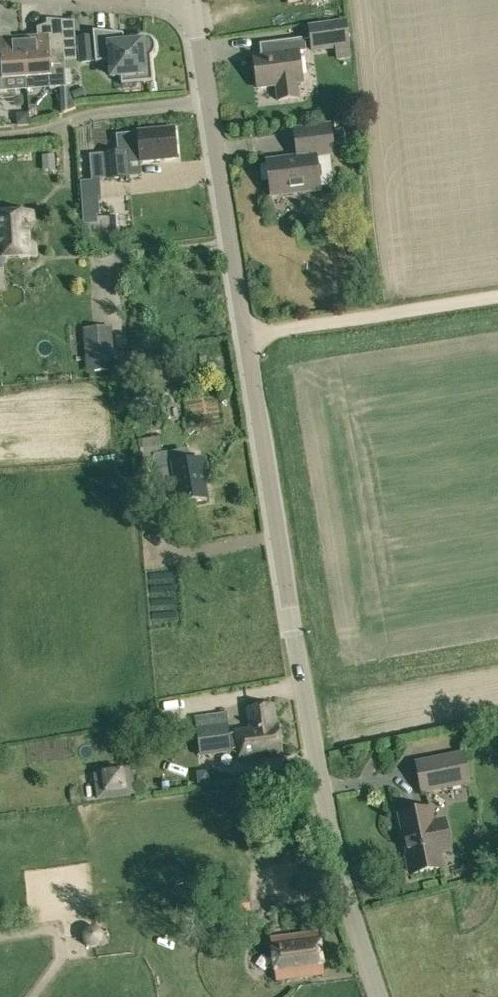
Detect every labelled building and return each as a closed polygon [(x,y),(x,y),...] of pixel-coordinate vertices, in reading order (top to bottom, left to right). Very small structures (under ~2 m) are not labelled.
[(24,38),(27,78),(49,77),(50,89),(67,88),(65,62),(64,49),(62,21),(46,20),(46,26),(37,29),(37,37),(24,38)] [(62,21),(64,49),(76,48),(74,21),(62,21)] [(337,61),(351,60),(346,22),(309,27),(312,51),(335,47),(337,61)] [(152,40),(151,39),(150,38),(149,38),(149,37),(148,37),(147,37),(146,36),(145,36),(144,36),(143,36),(142,36),(141,37),(140,37),(139,37),(138,38),(137,38),(137,39),(136,39),(135,40),(135,41),(134,41),(134,42),(133,43),(133,44),(124,45),(123,34),(93,31),(93,36),(95,61),(96,63),(111,61),(113,77),(121,76),(122,85),(153,82),(151,57),(152,56),(153,56),(153,55),(154,54),(154,53),(155,52),(155,51),(155,50),(155,49),(155,48),(156,48),(155,47),(155,46),(155,45),(155,44),(154,43),(154,42),(153,41),(153,40),(152,40)] [(27,78),(24,38),(1,39),(0,34),(0,92),(6,92),(5,80),(27,78)] [(95,61),(93,36),(79,37),(81,62),(95,61)] [(299,52),(299,53),(307,52),(305,38),(279,41),(281,55),(299,52)] [(76,48),(64,49),(65,62),(77,61),(76,48)] [(281,55),(261,57),(254,58),(258,89),(276,87),(278,101),(299,99),(297,84),(303,83),(299,53),(299,52),(281,55)] [(352,111),(350,96),(338,98),(340,113),(352,111)] [(359,127),(357,112),(341,114),(343,129),(351,128),(359,127)] [(16,126),(29,125),(28,113),(16,113),(16,126)] [(267,162),(272,197),(321,190),(316,157),(334,154),(330,126),(294,130),(298,158),(267,162)] [(353,144),(351,128),(343,129),(335,130),(337,146),(353,144)] [(127,152),(129,163),(141,162),(177,158),(174,129),(138,133),(117,135),(118,153),(127,152)] [(129,163),(127,152),(118,153),(102,154),(105,180),(130,178),(129,163)] [(43,155),(44,170),(55,169),(54,154),(43,155)] [(36,257),(34,212),(0,214),(0,259),(36,257)] [(114,372),(111,328),(82,330),(85,374),(114,372)] [(141,460),(162,457),(159,439),(138,442),(141,460)] [(175,485),(208,480),(205,461),(172,465),(175,485)] [(208,486),(208,480),(175,485),(178,504),(208,500),(206,487),(208,486)] [(226,713),(194,718),(200,758),(232,753),(232,750),(239,750),(241,761),(282,754),(278,727),(275,705),(247,709),(247,710),(250,731),(236,733),(236,734),(229,735),(226,713)] [(465,752),(414,762),(421,795),(471,785),(465,752)] [(132,769),(95,774),(98,799),(135,794),(132,769)] [(189,790),(204,785),(200,772),(184,778),(189,790)] [(445,822),(432,825),(430,812),(402,818),(408,844),(414,875),(442,869),(439,854),(438,851),(450,849),(445,822)] [(425,891),(438,887),(436,881),(431,881),(423,883),(425,891)] [(223,920),(252,915),(250,896),(220,900),(223,920)] [(319,933),(271,939),(277,980),(324,974),(319,933)] [(95,948),(106,948),(106,934),(94,934),(95,948)]
